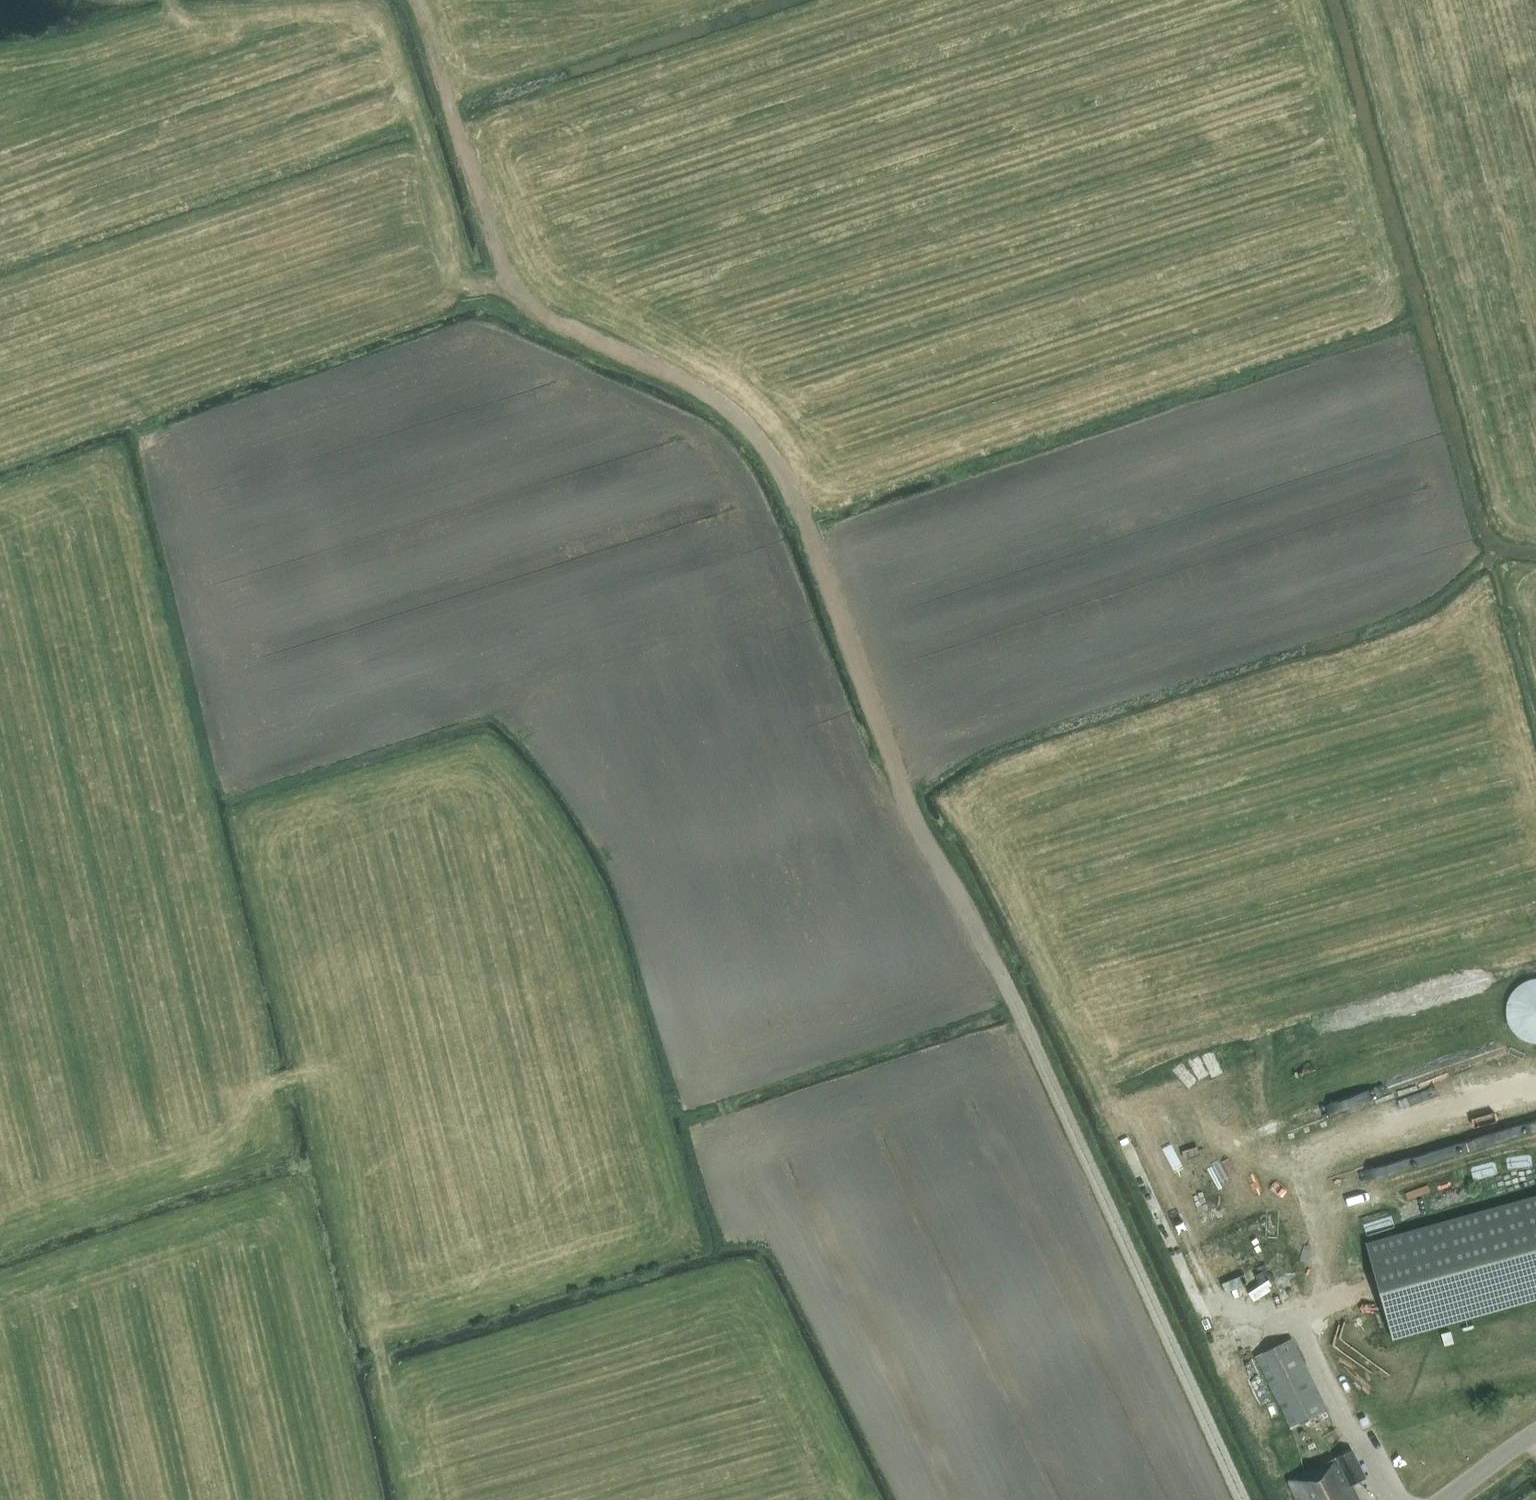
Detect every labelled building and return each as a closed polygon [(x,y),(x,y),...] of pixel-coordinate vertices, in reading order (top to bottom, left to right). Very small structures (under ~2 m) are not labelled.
[(1524,1002),(1519,1030),(1535,1033),(1535,1004),(1524,1002)] [(1535,1128),(1535,1112),(1498,1125),(1503,1140),(1535,1128)] [(1364,1243),(1391,1339),(1535,1298),(1535,1194),(1364,1243)] [(1291,1338),(1256,1356),(1310,1463),(1320,1458),(1323,1463),(1290,1480),(1300,1499),(1358,1499),(1350,1484),(1365,1476),(1351,1448),(1334,1457),(1331,1453),(1346,1445),(1291,1338)] [(1253,1357),(1234,1367),(1270,1439),(1290,1429),(1253,1357)]
